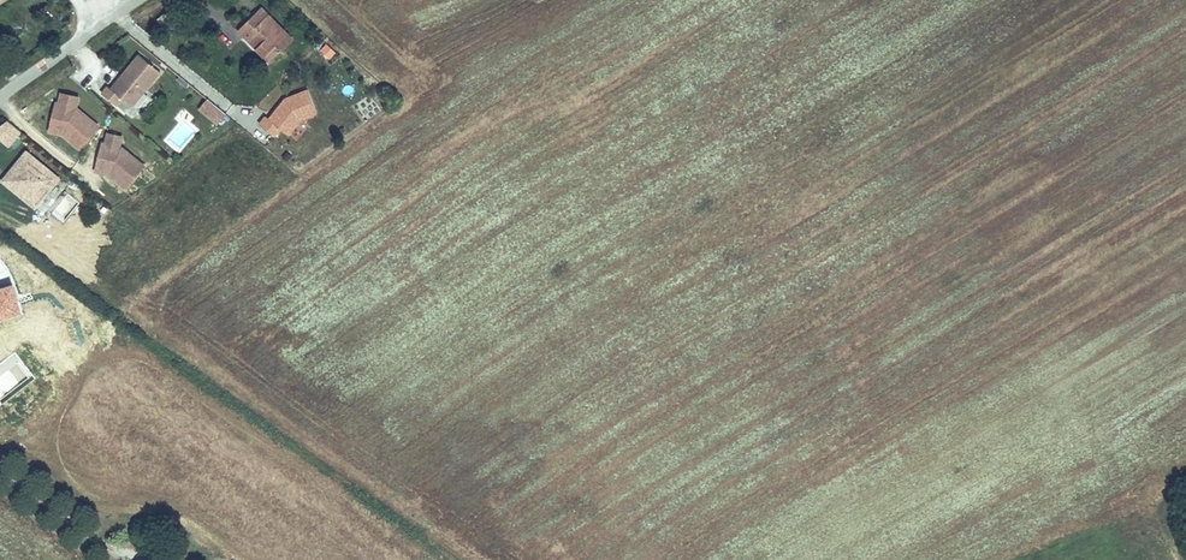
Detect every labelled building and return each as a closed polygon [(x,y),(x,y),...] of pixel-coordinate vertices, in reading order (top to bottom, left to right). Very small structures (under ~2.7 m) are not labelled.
[(13,27),(0,2),(0,34),(13,27)] [(261,9),(240,30),(248,38),(252,34),(263,45),(259,49),(269,59),(273,55),(278,58),(295,41),(261,9)] [(252,34),(248,38),(259,49),(263,45),(252,34)] [(161,71),(138,53),(111,86),(107,84),(101,92),(117,106),(122,99),(132,107),(161,71)] [(59,100),(56,100),(48,133),(62,135),(79,149),(101,124),(77,107),(81,94),(62,91),(59,100)] [(216,126),(225,114),(207,99),(197,110),(216,126)] [(8,118),(0,125),(0,139),(10,147),(23,131),(8,118)] [(124,134),(107,131),(105,141),(101,140),(94,172),(109,175),(126,190),(146,165),(123,145),(124,134)] [(28,148),(0,180),(0,182),(35,210),(62,176),(28,148)]
